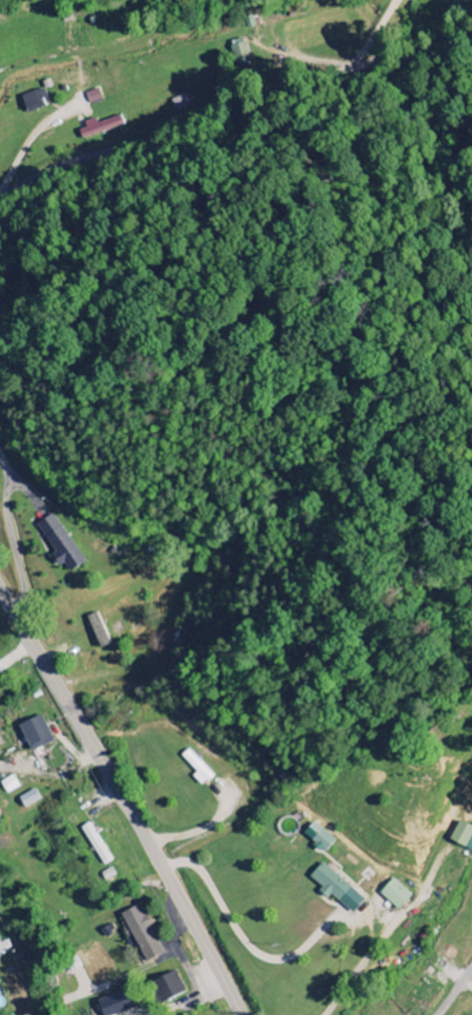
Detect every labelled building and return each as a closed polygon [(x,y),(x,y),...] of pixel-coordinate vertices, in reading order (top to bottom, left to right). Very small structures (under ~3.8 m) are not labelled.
[(240,67),(253,63),(245,39),(232,44),(240,67)] [(21,95),(25,113),(48,107),(43,89),(21,95)] [(86,93),(89,104),(101,101),(99,89),(86,93)] [(85,128),(79,129),(80,137),(122,130),(120,117),(96,121),(96,119),(83,121),(85,128)] [(37,523),(57,555),(69,573),(85,563),(53,513),(37,523)] [(87,618),(101,648),(111,643),(96,613),(87,618)] [(29,752),(53,743),(43,715),(19,724),(29,752)] [(202,787),(213,777),(187,749),(180,756),(196,773),(192,777),(202,787)] [(1,783),(8,795),(20,788),(14,776),(1,783)] [(41,802),(36,790),(19,797),(24,809),(41,802)] [(456,822),(447,842),(470,852),(471,849),(471,829),(456,822)] [(323,854),(335,841),(322,829),(310,842),(323,854)] [(308,878),(327,896),(328,894),(350,914),(363,900),(322,863),(308,878)] [(410,896),(391,879),(377,893),(396,911),(410,896)] [(123,914),(145,963),(164,954),(141,905),(123,914)] [(11,951),(8,941),(0,943),(0,955),(11,951)] [(147,981),(153,1003),(184,995),(177,973),(147,981)] [(132,996),(99,996),(99,1014),(132,1014),(132,996)]
